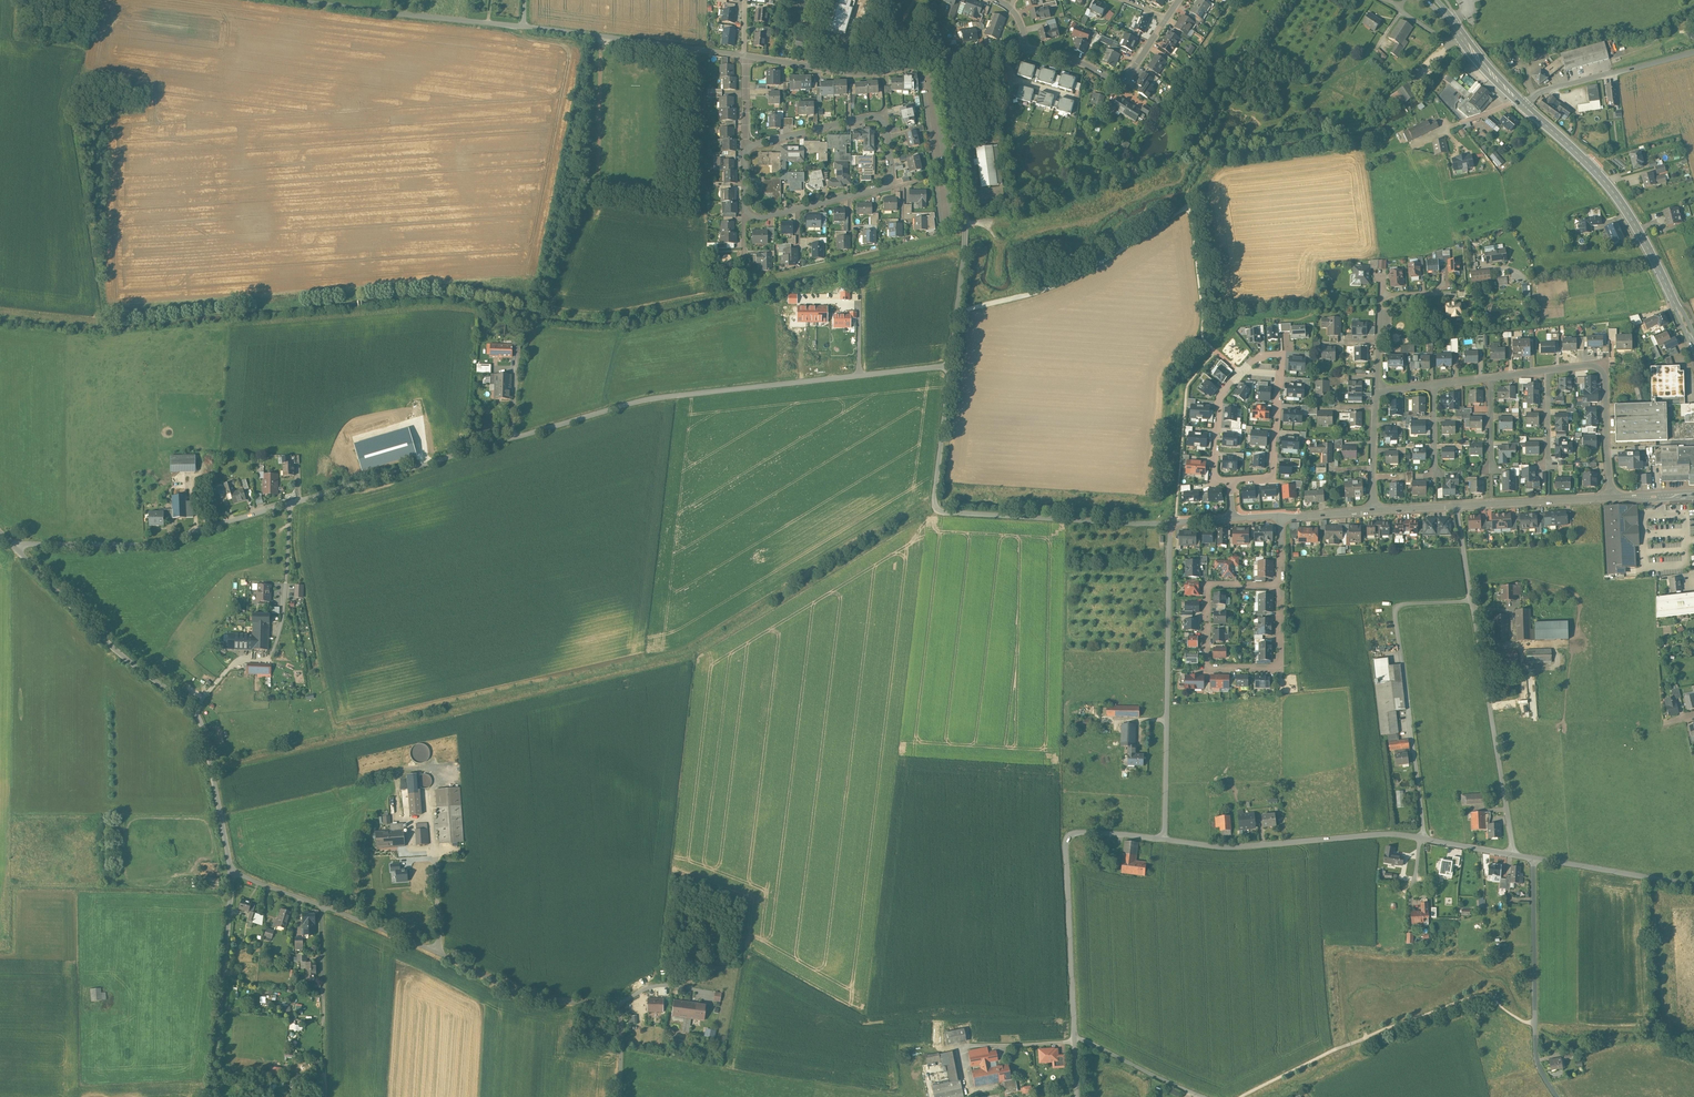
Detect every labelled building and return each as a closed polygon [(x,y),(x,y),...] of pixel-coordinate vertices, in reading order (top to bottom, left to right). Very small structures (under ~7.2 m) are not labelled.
[(800,12),(809,12),(809,3),(812,3),(823,3),(823,0),(800,0),(800,12)] [(862,16),(875,0),(860,0),(853,9),(862,16)] [(968,0),(964,10),(972,13),(970,17),(975,18),(977,14),(980,7),(981,5),(968,0)] [(1027,8),(1037,6),(1036,1),(1036,0),(1025,0),(1027,8)] [(1200,0),(1199,0),(1195,6),(1205,13),(1209,6),(1210,6),(1206,3),(1200,0)] [(1107,7),(1095,2),(1092,10),(1091,11),(1098,14),(1098,15),(1102,17),(1107,7)] [(1205,13),(1195,6),(1191,13),(1197,17),(1201,19),(1205,13)] [(862,16),(853,9),(852,8),(848,16),(849,17),(847,21),(848,21),(847,23),(846,23),(845,25),(846,26),(844,28),(843,28),(842,30),(843,30),(842,33),(841,32),(840,35),(842,36),(840,41),(838,41),(837,44),(845,47),(847,39),(851,40),(860,21),(862,16),(862,17),(863,16),(862,16)] [(1039,9),(1031,11),(1031,13),(1032,17),(1033,20),(1041,18),(1040,12),(1039,9)] [(727,10),(724,10),(723,17),(722,22),(733,24),(735,11),(727,10)] [(768,11),(756,10),(756,16),(757,16),(757,23),(766,24),(768,11)] [(1049,10),(1040,12),(1041,18),(1041,19),(1050,17),(1049,10)] [(1110,21),(1115,14),(1110,11),(1105,18),(1110,21)] [(1368,14),(1362,24),(1374,31),(1380,21),(1368,14)] [(1005,19),(994,15),(992,23),(1002,26),(1005,19)] [(1149,20),(1140,16),(1135,30),(1141,32),(1144,33),(1149,20)] [(1190,20),(1183,16),(1179,22),(1191,29),(1194,24),(1195,23),(1190,20)] [(1195,20),(1192,18),(1190,20),(1195,23),(1194,24),(1198,26),(1200,23),(1195,20)] [(1401,20),(1390,39),(1397,44),(1402,47),(1405,41),(1413,28),(1401,20)] [(1191,29),(1179,22),(1175,28),(1183,33),(1187,35),(1191,29)] [(979,23),(971,23),(973,29),(975,28),(976,32),(981,31),(979,23)] [(1002,26),(992,23),(989,30),(999,34),(1002,26)] [(726,30),(724,30),(722,44),(733,45),(735,27),(734,27),(734,31),(726,30)] [(771,28),(763,27),(763,35),(765,35),(771,36),(771,28)] [(973,29),(961,31),(963,38),(964,43),(977,40),(976,32),(975,28),(973,29)] [(1049,28),(1039,30),(1042,42),(1051,39),(1051,38),(1049,31),(1049,28)] [(1091,33),(1076,28),(1073,35),(1079,37),(1078,40),(1085,42),(1086,42),(1087,42),(1091,33)] [(1057,29),(1049,31),(1051,38),(1059,36),(1057,29)] [(840,35),(825,30),(822,40),(837,44),(838,41),(840,41),(842,36),(840,35)] [(999,34),(989,30),(986,36),(997,40),(999,34)] [(1181,36),(1172,30),(1170,33),(1179,39),(1182,36),(1181,36)] [(1170,33),(1165,40),(1165,41),(1166,41),(1175,47),(1180,40),(1179,39),(1170,33)] [(763,35),(755,34),(754,46),(754,47),(764,48),(764,47),(765,37),(770,38),(771,36),(765,35),(763,35)] [(1137,39),(1125,34),(1123,40),(1126,41),(1124,47),(1120,46),(1128,50),(1132,51),(1135,44),(1137,39),(1137,40),(1137,39)] [(1379,39),(1374,35),(1370,42),(1375,45),(1379,39)] [(810,40),(798,36),(795,45),(796,45),(796,44),(800,46),(799,46),(807,49),(810,40)] [(1115,42),(1102,36),(1099,40),(1098,41),(1107,45),(1112,47),(1119,50),(1120,46),(1114,44),(1115,42)] [(1099,40),(1096,38),(1090,46),(1094,48),(1098,41),(1099,40)] [(1078,40),(1074,50),(1084,54),(1088,43),(1085,42),(1078,40)] [(1175,47),(1166,41),(1165,41),(1161,47),(1161,48),(1167,52),(1171,54),(1176,47),(1175,47)] [(1604,43),(1561,55),(1562,57),(1564,66),(1566,71),(1609,59),(1604,43)] [(1402,47),(1397,44),(1391,54),(1398,59),(1404,48),(1402,47)] [(1167,52),(1161,48),(1161,47),(1160,46),(1157,50),(1164,55),(1165,55),(1167,52)] [(1111,51),(1107,50),(1105,55),(1108,57),(1105,65),(1114,68),(1119,55),(1111,51)] [(1165,55),(1164,55),(1161,59),(1166,63),(1169,65),(1172,60),(1165,55)] [(1161,59),(1156,56),(1148,68),(1158,75),(1166,63),(1161,59)] [(1560,58),(1542,71),(1547,79),(1564,66),(1562,57),(1560,58)] [(1223,66),(1211,58),(1209,61),(1221,69),(1223,66)] [(1028,65),(1021,63),(1018,76),(1024,77),(1028,65)] [(1034,67),(1028,65),(1024,77),(1031,79),(1034,67)] [(733,66),(729,66),(727,66),(722,66),(720,66),(720,67),(721,66),(722,74),(723,74),(723,78),(724,78),(733,78),(733,66)] [(1048,71),(1042,69),(1038,81),(1045,83),(1048,71)] [(1541,70),(1533,76),(1539,85),(1544,82),(1547,79),(1542,71),(1541,70)] [(1055,73),(1048,71),(1045,83),(1051,85),(1055,73)] [(779,72),(768,72),(768,80),(767,80),(767,86),(778,86),(779,86),(779,82),(779,72)] [(1159,79),(1150,73),(1148,77),(1153,80),(1153,81),(1156,83),(1159,79)] [(1148,77),(1144,74),(1137,84),(1142,88),(1146,91),(1149,87),(1153,81),(1153,80),(1148,77)] [(1069,77),(1062,75),(1058,88),(1065,89),(1069,77)] [(1470,94),(1449,76),(1445,80),(1466,99),(1467,99),(1470,94)] [(1075,79),(1069,77),(1065,89),(1072,91),(1075,79)] [(733,78),(724,78),(724,90),(735,90),(735,78),(733,78)] [(800,78),(789,78),(789,90),(800,90),(800,78)] [(811,78),(800,78),(800,90),(811,90),(811,78)] [(913,78),(902,78),(902,80),(902,91),(913,91),(913,84),(913,78)] [(902,80),(891,80),(891,81),(892,81),(892,85),(891,85),(891,87),(891,91),(902,91),(902,80)] [(846,82),(834,82),(834,83),(834,95),(846,95),(847,95),(847,89),(846,82)] [(878,82),(867,83),(867,84),(867,94),(878,93),(878,89),(878,82)] [(834,83),(821,83),(821,87),(821,96),(834,96),(834,95),(834,83)] [(867,84),(855,84),(855,85),(855,95),(867,95),(867,94),(867,84)] [(1408,85),(1398,92),(1404,101),(1406,103),(1416,97),(1408,85)] [(1597,85),(1587,86),(1590,102),(1599,101),(1597,85)] [(1615,85),(1607,86),(1608,98),(1611,98),(1616,97),(1615,85)] [(1027,88),(1020,86),(1017,99),(1023,101),(1027,88)] [(1146,91),(1142,88),(1138,93),(1148,99),(1154,90),(1149,87),(1146,91)] [(1482,87),(1474,96),(1471,93),(1467,99),(1480,114),(1491,103),(1490,103),(1495,98),(1492,96),(1489,94),(1491,92),(1489,91),(1487,92),(1482,87)] [(1034,90),(1027,88),(1023,101),(1030,103),(1034,90)] [(1047,94),(1041,92),(1037,105),(1044,107),(1047,94)] [(1398,92),(1391,96),(1396,105),(1401,102),(1402,103),(1404,101),(1398,92)] [(779,94),(769,94),(769,104),(779,104),(779,94)] [(1054,96),(1047,94),(1044,107),(1050,109),(1054,96)] [(1104,98),(1094,95),(1092,102),(1098,103),(1098,105),(1101,106),(1104,98)] [(1555,100),(1551,96),(1547,101),(1544,99),(1539,106),(1558,120),(1563,114),(1568,117),(1572,112),(1562,104),(1555,100)] [(733,98),(720,98),(720,109),(733,109),(733,98)] [(1068,100),(1061,98),(1057,111),(1064,113),(1068,100)] [(1127,102),(1123,100),(1119,98),(1115,104),(1113,108),(1132,120),(1133,119),(1136,121),(1139,116),(1144,119),(1146,115),(1141,112),(1137,109),(1138,109),(1134,107),(1126,103),(1127,102)] [(1608,98),(1604,98),(1605,108),(1613,107),(1612,100),(1611,100),(1611,98),(1608,98)] [(1466,99),(1457,109),(1468,118),(1480,114),(1467,99),(1466,99)] [(1074,102),(1068,100),(1064,113),(1071,115),(1074,102)] [(1590,104),(1578,106),(1579,113),(1601,110),(1599,101),(1590,102),(1590,104)] [(1115,104),(1111,102),(1106,110),(1111,112),(1113,108),(1115,104)] [(814,116),(814,103),(799,103),(799,116),(814,116)] [(1151,110),(1145,106),(1141,112),(1146,115),(1147,116),(1151,110)] [(903,110),(901,110),(901,111),(904,123),(914,120),(911,108),(903,110)] [(733,109),(720,109),(720,121),(725,121),(726,125),(727,125),(736,124),(735,109),(733,109)] [(1517,124),(1507,115),(1500,123),(1505,127),(1504,128),(1507,131),(1508,130),(1510,132),(1511,132),(1513,133),(1515,130),(1513,128),(1517,124)] [(778,116),(770,116),(770,129),(779,129),(779,119),(779,116),(778,116)] [(1498,124),(1490,117),(1485,123),(1493,129),(1498,124)] [(1427,122),(1409,131),(1413,140),(1431,131),(1427,122)] [(736,124),(727,125),(727,129),(721,129),(721,140),(723,140),(734,140),(734,129),(736,129),(736,124)] [(1413,140),(1409,131),(1405,133),(1409,142),(1413,140)] [(874,132),(860,132),(860,137),(859,137),(859,138),(860,138),(867,138),(867,146),(865,146),(865,151),(873,151),(874,133),(874,132)] [(910,133),(905,135),(906,139),(907,139),(909,148),(918,146),(915,133),(915,132),(910,133)] [(850,137),(828,137),(828,147),(838,147),(838,152),(835,152),(835,153),(836,153),(836,162),(850,162),(850,154),(846,154),(846,145),(850,145),(850,141),(850,137)] [(734,140),(723,140),(723,151),(728,151),(736,151),(736,140),(734,140)] [(1445,140),(1433,142),(1435,156),(1448,153),(1445,140)] [(819,142),(807,142),(807,144),(804,144),(804,142),(804,148),(804,154),(808,154),(808,153),(817,153),(817,151),(821,151),(821,156),(820,156),(820,161),(827,161),(827,143),(824,143),(824,145),(819,145),(819,142)] [(997,145),(975,148),(977,159),(978,165),(981,187),(996,185),(997,186),(998,185),(1002,185),(1002,184),(1001,184),(997,146),(997,145)] [(804,148),(785,148),(785,149),(781,149),(781,148),(781,154),(781,160),(786,160),(786,158),(795,158),(795,157),(798,157),(798,162),(804,162),(804,154),(804,148)] [(1638,151),(1633,152),(1634,154),(1630,155),(1634,170),(1642,168),(1641,164),(1643,163),(1640,152),(1638,153),(1638,151)] [(781,154),(758,155),(759,165),(768,165),(772,165),(772,167),(774,167),(774,173),(781,173),(781,160),(781,154)] [(874,156),(857,156),(857,161),(858,161),(858,164),(858,167),(859,167),(859,169),(864,168),(864,167),(865,167),(865,173),(865,175),(871,175),(874,175),(874,156)] [(1457,159),(1452,160),(1454,171),(1463,169),(1464,172),(1467,172),(1467,168),(1473,167),(1471,156),(1467,157),(1467,156),(1456,158),(1457,159)] [(912,159),(907,160),(910,173),(921,170),(918,157),(912,159)] [(1503,162),(1498,157),(1494,161),(1499,166),(1503,162)] [(733,160),(724,161),(724,159),(717,159),(716,159),(716,161),(717,161),(717,164),(717,166),(724,166),(724,171),(725,171),(734,171),(733,160)] [(843,169),(843,163),(835,163),(835,169),(838,169),(838,179),(837,180),(837,181),(829,181),(829,186),(839,186),(839,184),(851,184),(851,177),(847,177),(847,169),(843,169)] [(1664,165),(1655,168),(1657,174),(1666,172),(1664,165)] [(734,171),(725,171),(725,183),(736,183),(736,171),(734,171)] [(821,171),(812,173),(813,175),(810,176),(811,181),(809,181),(807,185),(814,190),(815,189),(817,190),(820,189),(820,188),(823,187),(822,183),(821,183),(821,181),(824,181),(827,181),(827,172),(823,172),(823,174),(821,174),(821,171)] [(804,173),(781,173),(781,178),(781,179),(791,179),(791,190),(801,190),(800,180),(804,180),(804,173)] [(1651,174),(1641,176),(1645,188),(1655,186),(1652,178),(1651,174)] [(1664,175),(1652,178),(1655,186),(1666,183),(1664,175)] [(781,178),(771,178),(771,182),(763,182),(763,192),(773,192),(773,202),(781,202),(781,179),(781,178)] [(730,191),(724,191),(721,191),(721,202),(726,202),(734,202),(734,191),(730,191)] [(926,192),(912,191),(912,202),(910,202),(910,203),(919,203),(919,208),(925,208),(925,203),(926,203),(926,192)] [(895,199),(884,199),(884,211),(885,211),(885,210),(890,210),(890,211),(896,211),(897,203),(897,199),(895,199)] [(734,202),(726,202),(726,210),(728,210),(728,213),(735,213),(735,202),(734,202)] [(872,204),(858,205),(859,214),(872,214),(872,204)] [(1678,208),(1664,212),(1669,229),(1682,225),(1678,208)] [(845,210),(834,210),(834,222),(845,222),(845,210)] [(820,216),(807,216),(807,227),(815,227),(815,226),(820,226),(820,228),(821,228),(821,224),(826,224),(826,213),(820,213),(820,216)] [(926,232),(935,230),(934,219),(935,219),(934,213),(930,213),(930,216),(926,216),(926,218),(927,218),(927,230),(926,230),(926,232)] [(1590,232),(1590,226),(1598,225),(1601,225),(1600,217),(1589,218),(1589,220),(1579,221),(1580,233),(1590,232)] [(733,218),(724,218),(724,222),(723,222),(723,226),(723,233),(733,233),(733,227),(734,227),(734,222),(733,222),(733,218)] [(926,218),(915,218),(915,226),(915,231),(926,230),(927,230),(927,218),(926,218)] [(898,219),(887,220),(887,225),(890,225),(890,230),(892,230),(892,237),(901,237),(901,225),(899,225),(898,219)] [(793,223),(781,223),(781,234),(793,234),(793,223)] [(1617,223),(1606,228),(1609,236),(1611,236),(1614,243),(1619,241),(1620,243),(1624,241),(1623,239),(1624,238),(1617,223)] [(767,231),(753,231),(753,237),(754,237),(754,243),(767,243),(767,239),(767,231)] [(864,231),(864,236),(864,237),(864,244),(875,244),(875,231),(872,231),(864,231)] [(733,233),(723,233),(723,238),(722,237),(722,243),(722,244),(727,244),(736,244),(736,243),(736,238),(736,233),(733,233)] [(846,237),(838,237),(838,238),(838,243),(839,243),(839,249),(849,249),(849,237),(846,237)] [(819,242),(814,242),(814,244),(813,244),(814,250),(813,250),(813,258),(818,258),(818,257),(823,257),(823,244),(819,244),(819,242)] [(1505,248),(1497,250),(1499,261),(1507,260),(1505,248)] [(791,250),(786,250),(786,251),(786,257),(785,257),(785,262),(795,262),(797,262),(797,250),(791,250)] [(1497,250),(1484,252),(1486,263),(1499,261),(1497,250)] [(767,254),(756,254),(756,263),(762,263),(762,271),(771,271),(771,257),(774,257),(774,251),(767,251),(767,254)] [(795,262),(785,262),(785,257),(781,257),(782,266),(784,268),(795,266),(795,262)] [(1436,260),(1426,261),(1427,272),(1428,272),(1427,271),(1438,270),(1438,272),(1439,272),(1438,260),(1436,260)] [(1450,261),(1448,261),(1449,265),(1449,273),(1454,272),(1454,271),(1460,271),(1459,265),(1460,264),(1460,263),(1459,262),(1459,260),(1450,261)] [(1418,264),(1409,264),(1409,277),(1421,276),(1420,266),(1420,264),(1418,264)] [(1368,266),(1356,265),(1354,266),(1354,275),(1351,275),(1350,285),(1361,286),(1361,283),(1369,283),(1370,267),(1368,266)] [(1489,269),(1476,271),(1477,277),(1477,282),(1490,281),(1489,269)] [(1397,271),(1396,272),(1392,272),(1392,275),(1390,275),(1391,279),(1392,279),(1392,285),(1403,285),(1402,271),(1401,272),(1399,270),(1398,271),(1397,271)] [(1461,304),(1446,305),(1447,313),(1451,313),(1452,314),(1452,316),(1453,317),(1456,317),(1456,316),(1461,316),(1461,314),(1461,304)] [(812,307),(799,307),(798,320),(812,321),(812,307)] [(826,307),(812,307),(812,321),(825,321),(826,307)] [(1663,313),(1655,317),(1658,325),(1662,332),(1666,330),(1664,326),(1668,324),(1663,313)] [(851,315),(835,315),(835,326),(851,326),(851,315)] [(1634,316),(1629,317),(1633,328),(1642,324),(1638,315),(1634,316)] [(1645,321),(1643,322),(1647,330),(1658,325),(1655,317),(1645,322),(1645,321)] [(1339,318),(1327,318),(1321,318),(1321,328),(1328,328),(1328,335),(1330,335),(1338,335),(1340,335),(1340,325),(1338,325),(1338,322),(1339,322),(1339,318)] [(1366,322),(1352,322),(1352,335),(1366,335),(1366,322)] [(1281,324),(1282,332),(1291,332),(1291,327),(1291,324),(1281,324)] [(1291,327),(1291,332),(1291,340),(1296,339),(1296,338),(1306,337),(1305,326),(1291,327)] [(1267,329),(1268,338),(1271,338),(1271,340),(1278,340),(1278,332),(1277,328),(1275,328),(1270,328),(1270,329),(1267,329)] [(1257,331),(1248,331),(1249,343),(1260,343),(1260,336),(1259,330),(1257,331)] [(1667,333),(1655,339),(1658,346),(1663,344),(1670,341),(1670,340),(1667,333)] [(1559,334),(1551,334),(1551,343),(1554,343),(1554,344),(1559,344),(1559,334)] [(1631,350),(1631,336),(1617,337),(1616,337),(1617,343),(1617,350),(1631,350)] [(1603,337),(1587,337),(1588,347),(1603,347),(1603,345),(1603,337)] [(1670,341),(1663,344),(1666,350),(1675,347),(1678,345),(1674,338),(1670,340),(1670,341)] [(1576,340),(1567,340),(1567,341),(1563,341),(1563,340),(1563,350),(1576,350),(1576,349),(1576,341),(1576,340)] [(1320,342),(1314,342),(1313,351),(1322,351),(1322,348),(1320,348),(1320,342)] [(1522,342),(1513,342),(1513,345),(1512,347),(1512,350),(1513,351),(1513,355),(1517,355),(1518,357),(1522,356),(1522,343),(1522,342)] [(1551,343),(1540,343),(1540,354),(1554,354),(1554,344),(1554,343),(1551,343)] [(511,345),(490,345),(490,354),(490,357),(511,357),(511,345)] [(1655,346),(1649,349),(1652,356),(1658,353),(1655,346)] [(1675,347),(1666,350),(1669,357),(1671,357),(1678,354),(1675,347)] [(1328,348),(1322,348),(1322,351),(1322,360),(1327,360),(1330,360),(1335,360),(1335,348),(1331,348),(1328,348)] [(1366,348),(1356,348),(1355,361),(1366,361),(1366,348)] [(1505,360),(1505,349),(1498,349),(1491,350),(1491,354),(1490,354),(1490,355),(1492,355),(1493,359),(1500,359),(1500,360),(1505,360)] [(1477,363),(1477,352),(1464,352),(1464,357),(1463,357),(1463,359),(1464,359),(1464,362),(1473,362),(1473,363),(1477,363)] [(1451,355),(1437,355),(1437,366),(1451,366),(1451,355)] [(1290,357),(1289,366),(1289,370),(1297,371),(1298,358),(1290,357)] [(1402,357),(1387,357),(1387,368),(1402,368),(1402,357)] [(1420,357),(1412,357),(1412,369),(1420,369),(1420,357)] [(1429,357),(1420,357),(1420,369),(1429,369),(1429,357)] [(1671,357),(1669,357),(1665,359),(1668,367),(1674,367),(1671,357)] [(1306,358),(1298,358),(1297,371),(1305,372),(1306,358)] [(1216,366),(1220,369),(1221,367),(1226,370),(1229,367),(1221,360),(1216,366)] [(1220,369),(1214,375),(1223,382),(1230,374),(1226,370),(1221,367),(1220,369)] [(1680,405),(1680,398),(1685,398),(1684,376),(1680,377),(1679,367),(1674,367),(1668,367),(1651,368),(1652,402),(1623,403),(1623,406),(1615,407),(1616,430),(1616,437),(1617,442),(1693,440),(1693,404),(1680,405)] [(1200,378),(1205,383),(1207,381),(1209,383),(1212,380),(1204,373),(1200,378)] [(510,375),(495,375),(495,384),(495,387),(510,387),(510,375)] [(1591,377),(1591,378),(1586,378),(1586,377),(1585,377),(1585,378),(1585,384),(1585,390),(1596,390),(1596,377),(1591,377)] [(1303,379),(1303,385),(1305,385),(1304,388),(1310,388),(1311,379),(1303,379)] [(1339,379),(1333,379),(1333,383),(1328,383),(1328,387),(1339,387),(1339,380),(1339,379)] [(1571,379),(1560,379),(1560,391),(1570,391),(1570,386),(1571,386),(1571,379)] [(1207,381),(1205,383),(1203,385),(1202,385),(1198,389),(1206,396),(1207,394),(1211,397),(1217,389),(1209,383),(1207,381)] [(1246,381),(1245,385),(1250,385),(1249,389),(1253,389),(1254,382),(1246,381)] [(1328,382),(1316,382),(1316,397),(1328,397),(1328,387),(1328,383),(1328,382)] [(1362,382),(1348,382),(1348,393),(1354,393),(1354,392),(1362,392),(1362,382)] [(1237,390),(1234,395),(1239,398),(1244,401),(1249,392),(1249,389),(1250,385),(1245,385),(1244,386),(1242,384),(1238,390),(1237,390)] [(1288,384),(1288,389),(1287,397),(1295,398),(1296,384),(1288,384)] [(1303,385),(1296,384),(1295,398),(1303,398),(1304,388),(1305,385),(1303,385)] [(1539,384),(1528,384),(1528,396),(1528,397),(1539,397),(1539,384)] [(510,387),(495,387),(495,399),(509,399),(510,387)] [(1516,387),(1504,387),(1504,388),(1498,388),(1498,398),(1505,399),(1515,399),(1516,387)] [(1268,388),(1260,388),(1260,390),(1259,400),(1270,401),(1271,388),(1268,388)] [(1596,390),(1585,390),(1584,390),(1584,398),(1587,398),(1595,398),(1597,398),(1597,390),(1596,390)] [(1481,391),(1470,391),(1470,403),(1482,403),(1481,391)] [(1362,392),(1354,392),(1354,393),(1348,393),(1348,402),(1362,402),(1362,392)] [(1459,394),(1450,393),(1450,396),(1441,396),(1441,404),(1450,404),(1450,409),(1456,409),(1459,409),(1459,408),(1459,394)] [(1539,397),(1528,397),(1528,396),(1527,396),(1527,409),(1531,409),(1538,409),(1538,405),(1539,405),(1539,397)] [(1425,398),(1412,398),(1413,412),(1417,412),(1420,412),(1420,413),(1425,413),(1425,398)] [(1187,408),(1192,408),(1192,405),(1195,406),(1196,400),(1188,399),(1187,408)] [(1402,402),(1391,402),(1391,416),(1402,416),(1402,408),(1401,408),(1401,403),(1402,403),(1402,402)] [(1587,402),(1582,402),(1582,407),(1585,407),(1585,417),(1586,417),(1596,417),(1596,408),(1590,408),(1590,402),(1587,402)] [(1192,405),(1192,408),(1191,418),(1200,419),(1201,406),(1195,406),(1192,405)] [(1209,407),(1201,406),(1200,419),(1208,419),(1209,407)] [(1255,407),(1254,407),(1253,418),(1258,418),(1258,419),(1263,419),(1268,419),(1269,408),(1265,408),(1255,407)] [(1237,409),(1226,408),(1225,420),(1231,421),(1236,421),(1236,418),(1237,409)] [(1293,411),(1285,410),(1284,421),(1293,422),(1293,411)] [(1302,412),(1293,411),(1293,422),(1301,423),(1302,412)] [(1333,413),(1317,413),(1317,415),(1317,424),(1332,424),(1333,413)] [(1362,413),(1350,413),(1350,414),(1350,420),(1350,425),(1355,425),(1355,427),(1362,427),(1362,413)] [(1531,413),(1526,413),(1526,424),(1539,424),(1539,413),(1531,413)] [(1568,414),(1555,414),(1555,424),(1556,424),(1568,424),(1568,414)] [(1475,417),(1470,417),(1470,419),(1466,419),(1466,420),(1465,420),(1465,428),(1470,428),(1470,427),(1482,427),(1482,432),(1482,417),(1475,417)] [(1509,418),(1499,418),(1499,430),(1513,430),(1513,419),(1513,417),(1512,417),(1509,417),(1509,418)] [(1596,417),(1586,417),(1586,428),(1588,428),(1596,428),(1597,428),(1597,424),(1598,424),(1598,421),(1597,421),(1597,417),(1596,417)] [(1240,422),(1241,419),(1236,418),(1236,421),(1231,421),(1231,429),(1232,429),(1241,429),(1241,422),(1240,422)] [(1425,422),(1411,422),(1411,434),(1425,434),(1425,422)] [(1455,422),(1442,422),(1442,434),(1455,434),(1455,422)] [(1397,429),(1397,427),(1385,428),(1385,439),(1397,439),(1397,429)] [(408,429),(355,444),(363,471),(416,456),(408,429)] [(1252,431),(1252,434),(1251,445),(1266,446),(1267,433),(1252,431)] [(1197,446),(1198,434),(1192,433),(1190,433),(1189,436),(1189,446),(1197,446)] [(1207,434),(1198,434),(1197,446),(1206,447),(1207,438),(1207,434)] [(1232,434),(1224,434),(1223,445),(1227,446),(1233,447),(1233,446),(1237,446),(1238,436),(1238,435),(1232,434)] [(1596,436),(1584,436),(1584,448),(1596,448),(1596,436)] [(1290,450),(1291,437),(1283,437),(1282,449),(1290,450)] [(1300,438),(1291,437),(1290,450),(1299,450),(1300,442),(1300,438)] [(1539,443),(1526,443),(1526,454),(1539,454),(1539,443)] [(1569,443),(1556,443),(1556,452),(1560,452),(1560,453),(1564,453),(1569,453),(1569,443)] [(1482,444),(1471,445),(1471,454),(1482,454),(1482,444)] [(1331,445),(1323,445),(1323,446),(1311,446),(1311,453),(1325,453),(1325,463),(1331,463),(1331,445)] [(1356,447),(1347,447),(1347,446),(1342,446),(1342,457),(1348,457),(1348,458),(1356,458),(1356,447)] [(1508,446),(1499,446),(1499,458),(1505,458),(1505,457),(1511,457),(1511,446),(1508,446)] [(1454,448),(1443,448),(1443,459),(1454,459),(1454,448)] [(1678,449),(1678,453),(1689,453),(1690,469),(1693,469),(1693,448),(1678,449)] [(1425,450),(1413,450),(1413,460),(1426,460),(1425,450)] [(1397,452),(1386,452),(1386,464),(1398,464),(1398,454),(1398,452),(1397,452)] [(1678,453),(1662,454),(1655,454),(1656,465),(1662,465),(1662,470),(1662,476),(1662,482),(1688,481),(1689,481),(1690,481),(1690,469),(1689,453),(1678,453)] [(1632,454),(1619,454),(1619,467),(1628,466),(1628,470),(1639,470),(1639,469),(1642,469),(1642,463),(1639,463),(1638,454),(1632,454)] [(195,456),(171,456),(171,473),(196,472),(195,456)] [(289,457),(283,458),(283,464),(284,476),(295,476),(294,463),(289,463),(289,457)] [(1234,458),(1224,457),(1223,468),(1230,469),(1230,470),(1237,470),(1237,460),(1238,458),(1234,458)] [(1254,457),(1253,467),(1264,468),(1265,457),(1254,457)] [(1197,460),(1187,459),(1186,473),(1195,474),(1197,460)] [(1291,459),(1290,463),(1292,464),(1292,467),(1300,468),(1301,460),(1291,459)] [(1206,461),(1197,460),(1195,474),(1204,475),(1206,461)] [(1285,463),(1280,463),(1280,474),(1291,475),(1292,467),(1292,464),(1290,463),(1288,463),(1288,464),(1285,464),(1285,463)] [(1519,468),(1510,468),(1510,477),(1515,477),(1515,476),(1519,476),(1519,473),(1519,468)] [(1523,478),(1526,478),(1535,478),(1535,469),(1523,470),(1523,478)] [(1597,474),(1584,474),(1584,487),(1597,486),(1597,474)] [(278,475),(264,475),(264,490),(264,494),(278,494),(278,475)] [(1650,475),(1642,476),(1642,485),(1651,484),(1650,475)] [(1451,476),(1447,476),(1447,485),(1455,485),(1456,485),(1458,485),(1458,476),(1451,476)] [(1510,477),(1503,477),(1503,491),(1515,491),(1515,477),(1510,477)] [(1535,478),(1526,478),(1526,488),(1539,488),(1539,478),(1535,478)] [(1570,479),(1556,479),(1555,489),(1565,489),(1565,487),(1570,487),(1570,479)] [(1359,481),(1352,482),(1352,483),(1353,497),(1363,496),(1362,481),(1359,481)] [(232,486),(231,482),(224,484),(224,485),(225,486),(227,495),(231,494),(234,493),(232,486)] [(1426,482),(1412,482),(1412,495),(1426,495),(1426,482)] [(1477,482),(1471,482),(1471,489),(1471,494),(1483,494),(1483,482),(1477,482)] [(1352,483),(1345,483),(1346,498),(1353,497),(1352,483)] [(1403,484),(1391,484),(1391,498),(1403,498),(1403,484)] [(224,485),(216,486),(217,494),(225,493),(225,486),(224,485)] [(1447,485),(1443,485),(1443,491),(1443,496),(1455,496),(1456,496),(1456,485),(1455,485),(1447,485)] [(1276,486),(1262,487),(1263,497),(1276,496),(1276,490),(1276,486)] [(1292,486),(1283,487),(1284,499),(1296,498),(1296,489),(1296,486),(1292,486)] [(1255,488),(1243,488),(1244,499),(1253,499),(1255,498),(1255,491),(1255,488)] [(234,493),(231,494),(234,503),(246,500),(243,490),(234,493)] [(1221,490),(1209,491),(1209,493),(1209,501),(1210,501),(1222,500),(1221,490)] [(1189,492),(1184,492),(1184,493),(1184,503),(1200,502),(1199,491),(1189,492)] [(1314,492),(1305,493),(1305,501),(1305,503),(1312,503),(1318,502),(1318,496),(1317,492),(1314,492)] [(186,495),(172,496),(173,504),(187,503),(186,502),(186,495)] [(187,503),(173,504),(173,509),(164,509),(165,519),(187,518),(187,503)] [(1632,509),(1613,510),(1613,507),(1613,506),(1612,507),(1605,507),(1604,507),(1604,508),(1605,508),(1605,514),(1605,515),(1605,522),(1605,523),(1606,529),(1605,529),(1605,530),(1606,530),(1606,536),(1606,542),(1606,543),(1607,543),(1607,548),(1606,548),(1607,549),(1607,555),(1607,556),(1608,561),(1607,561),(1607,562),(1608,562),(1608,568),(1608,569),(1608,574),(1608,575),(1609,575),(1614,574),(1614,575),(1615,575),(1615,574),(1620,574),(1620,568),(1621,568),(1622,568),(1628,568),(1629,568),(1629,567),(1635,567),(1636,567),(1636,566),(1635,561),(1635,560),(1635,554),(1635,553),(1634,548),(1635,548),(1635,547),(1634,547),(1634,546),(1638,546),(1639,546),(1639,545),(1638,538),(1638,537),(1638,533),(1638,532),(1638,528),(1638,527),(1637,518),(1637,517),(1637,514),(1632,514),(1632,509)] [(1551,513),(1546,513),(1546,514),(1546,517),(1545,517),(1545,524),(1545,526),(1556,525),(1556,512),(1551,512),(1551,513)] [(1565,512),(1560,512),(1556,512),(1556,525),(1567,525),(1567,522),(1567,516),(1566,516),(1566,512),(1565,512)] [(158,513),(149,513),(150,526),(164,526),(163,519),(163,513),(158,513)] [(1536,513),(1533,514),(1532,515),(1528,515),(1529,528),(1536,528),(1537,528),(1537,524),(1536,513)] [(1510,514),(1501,515),(1502,528),(1510,528),(1511,528),(1510,521),(1510,514)] [(1474,515),(1473,516),(1469,517),(1469,529),(1480,528),(1481,528),(1480,520),(1480,516),(1476,516),(1474,515)] [(1501,515),(1492,515),(1493,522),(1493,529),(1502,528),(1501,515)] [(1521,515),(1521,521),(1521,529),(1529,528),(1528,515),(1521,515)] [(1432,521),(1424,521),(1424,535),(1430,535),(1430,533),(1437,533),(1437,519),(1432,519),(1432,521)] [(1451,521),(1442,521),(1442,519),(1437,519),(1437,533),(1445,533),(1445,535),(1451,535),(1451,521)] [(1375,523),(1368,523),(1368,535),(1376,535),(1376,531),(1376,523),(1375,523)] [(1339,526),(1327,526),(1326,539),(1333,539),(1333,545),(1339,545),(1339,540),(1343,540),(1343,533),(1343,526),(1339,526)] [(1264,528),(1255,528),(1255,537),(1255,542),(1264,542),(1264,541),(1264,527),(1264,528)] [(1272,527),(1264,527),(1264,541),(1272,541),(1272,527)] [(1351,527),(1350,527),(1350,536),(1350,542),(1361,542),(1361,527),(1351,527)] [(1300,529),(1290,529),(1291,538),(1297,538),(1297,536),(1300,536),(1300,529)] [(1318,529),(1300,529),(1300,536),(1300,542),(1305,542),(1306,541),(1311,541),(1312,542),(1318,542),(1318,529)] [(1227,530),(1219,530),(1218,543),(1221,543),(1221,545),(1227,545),(1227,540),(1227,531),(1227,530)] [(1196,532),(1190,532),(1190,531),(1188,531),(1188,545),(1195,545),(1196,545),(1196,540),(1196,532)] [(1213,531),(1204,531),(1203,543),(1212,543),(1212,541),(1213,533),(1213,531)] [(1198,561),(1187,561),(1187,567),(1186,567),(1186,573),(1188,573),(1188,578),(1199,578),(1200,568),(1199,568),(1199,564),(1199,561),(1198,561)] [(1232,562),(1216,561),(1216,565),(1217,565),(1217,568),(1222,568),(1223,569),(1223,577),(1234,577),(1234,566),(1232,566),(1232,562)] [(1680,578),(1670,579),(1671,592),(1681,591),(1680,578)] [(265,584),(258,584),(257,601),(271,601),(271,586),(265,585),(265,584)] [(295,585),(295,598),(303,598),(303,585),(295,585)] [(1187,585),(1186,585),(1186,591),(1189,591),(1189,595),(1199,595),(1199,590),(1198,590),(1198,585),(1197,585),(1187,585)] [(1515,589),(1502,590),(1502,603),(1516,603),(1516,598),(1516,589),(1515,589)] [(1226,594),(1215,594),(1215,604),(1217,605),(1226,605),(1226,594)] [(1656,598),(1656,618),(1693,614),(1693,594),(1656,598)] [(1199,603),(1186,603),(1186,612),(1193,612),(1199,612),(1199,603)] [(1272,603),(1259,603),(1259,612),(1265,612),(1272,612),(1272,603)] [(1532,611),(1518,611),(1519,624),(1519,637),(1520,642),(1534,641),(1534,631),(1533,631),(1532,611)] [(1216,613),(1214,613),(1214,624),(1224,624),(1224,620),(1226,620),(1226,613),(1225,613),(1216,613)] [(270,615),(253,614),(252,623),(253,623),(268,623),(269,623),(270,615)] [(1510,616),(1497,616),(1498,630),(1499,641),(1499,642),(1509,642),(1509,630),(1510,630),(1510,616)] [(1272,620),(1259,619),(1259,623),(1258,624),(1258,627),(1271,628),(1271,624),(1272,624),(1272,620)] [(1192,620),(1185,620),(1185,621),(1185,626),(1187,626),(1187,630),(1199,630),(1199,623),(1196,620),(1192,620)] [(268,623),(253,623),(253,635),(252,649),(267,650),(268,623)] [(1570,623),(1537,624),(1538,630),(1538,641),(1571,640),(1570,623)] [(1271,628),(1258,627),(1258,631),(1259,632),(1259,636),(1272,636),(1272,632),(1271,632),(1271,628)] [(1219,631),(1214,631),(1214,642),(1225,642),(1225,635),(1228,635),(1228,632),(1219,631)] [(253,635),(229,634),(228,648),(252,649),(253,635)] [(1189,637),(1188,637),(1188,648),(1198,648),(1198,637),(1189,637)] [(1265,644),(1260,644),(1260,645),(1260,652),(1272,652),(1272,644),(1265,644)] [(1226,648),(1214,648),(1214,658),(1226,658),(1226,648)] [(1553,651),(1530,651),(1530,664),(1554,664),(1553,651)] [(1272,652),(1260,652),(1259,660),(1265,660),(1272,660),(1272,652)] [(1515,652),(1507,652),(1508,661),(1516,661),(1515,652)] [(1508,661),(1500,662),(1500,654),(1496,654),(1497,669),(1512,669),(1520,668),(1520,661),(1516,661),(1508,661)] [(1188,655),(1186,655),(1186,664),(1198,664),(1198,655),(1196,655),(1188,655)] [(1388,658),(1373,660),(1375,680),(1379,679),(1378,676),(1382,676),(1390,675),(1389,666),(1388,658)] [(271,665),(247,664),(247,674),(271,675),(271,665)] [(1390,675),(1382,676),(1383,683),(1375,684),(1381,735),(1388,734),(1398,733),(1396,711),(1405,710),(1400,665),(1389,666),(1390,675)] [(1520,668),(1512,669),(1512,677),(1520,677),(1520,668)] [(1199,676),(1191,676),(1191,677),(1187,676),(1186,676),(1186,684),(1186,689),(1204,689),(1204,683),(1204,677),(1199,677),(1199,676)] [(1220,676),(1211,676),(1211,683),(1211,688),(1213,688),(1220,688),(1220,676)] [(1229,676),(1220,676),(1220,688),(1229,688),(1229,685),(1229,678),(1229,676)] [(1248,676),(1237,676),(1237,678),(1237,686),(1237,687),(1248,687),(1248,676)] [(1266,676),(1256,676),(1255,686),(1260,686),(1260,687),(1260,688),(1269,688),(1269,687),(1270,687),(1270,678),(1266,678),(1266,676)] [(1382,676),(1378,676),(1379,679),(1375,680),(1375,684),(1383,683),(1382,676)] [(1684,698),(1687,710),(1693,709),(1693,696),(1684,698)] [(1672,698),(1664,700),(1668,715),(1669,716),(1679,713),(1674,697),(1672,698)] [(1129,706),(1107,706),(1107,716),(1128,717),(1129,706)] [(1140,707),(1129,706),(1128,717),(1140,717),(1140,707)] [(1091,720),(1075,720),(1075,728),(1092,727),(1091,720)] [(1136,725),(1122,725),(1121,746),(1129,746),(1135,746),(1136,725)] [(1398,733),(1388,734),(1389,743),(1399,741),(1398,733)] [(1560,745),(1561,739),(1550,736),(1549,742),(1560,745)] [(1399,741),(1389,743),(1390,751),(1395,750),(1405,749),(1409,748),(1408,740),(1399,741)] [(1135,746),(1129,746),(1128,765),(1144,766),(1144,755),(1135,755),(1135,746)] [(1405,749),(1395,750),(1395,755),(1396,766),(1408,764),(1409,764),(1407,754),(1405,754),(1405,749)] [(416,774),(407,775),(411,815),(422,815),(420,790),(417,790),(416,774)] [(460,788),(436,790),(437,807),(461,806),(460,788)] [(1485,794),(1466,795),(1467,805),(1486,804),(1485,794)] [(461,806),(437,807),(438,819),(435,819),(436,831),(439,831),(440,844),(452,843),(453,846),(458,846),(458,842),(464,842),(461,806)] [(1254,813),(1243,814),(1245,830),(1256,828),(1254,813)] [(1485,813),(1472,814),(1473,830),(1486,829),(1485,817),(1485,813)] [(1275,814),(1262,816),(1264,828),(1276,826),(1275,814)] [(1230,816),(1220,817),(1221,827),(1221,831),(1231,830),(1230,816)] [(1499,824),(1488,825),(1489,839),(1500,838),(1499,824)] [(416,829),(416,830),(417,845),(429,844),(428,829),(427,829),(416,829)] [(391,831),(376,832),(376,840),(377,848),(405,846),(404,830),(391,831)] [(1138,843),(1125,841),(1121,873),(1134,875),(1136,862),(1138,843)] [(1385,854),(1384,862),(1394,864),(1394,865),(1398,866),(1398,865),(1402,865),(1404,857),(1393,855),(1385,854)] [(1441,860),(1438,875),(1446,876),(1446,873),(1450,874),(1452,862),(1441,860)] [(1147,863),(1136,862),(1134,875),(1145,876),(1147,863)] [(1500,866),(1489,865),(1488,874),(1490,874),(1489,882),(1499,883),(1499,875),(1500,866)] [(1521,867),(1511,866),(1511,876),(1510,883),(1523,884),(1523,874),(1520,874),(1521,867)] [(252,902),(243,899),(239,909),(249,912),(249,911),(251,904),(252,902)] [(263,916),(253,913),(255,905),(251,904),(249,911),(251,912),(248,921),(262,926),(263,916)] [(281,909),(278,920),(276,919),(273,926),(278,927),(278,926),(285,929),(291,912),(281,909)] [(1422,913),(1416,913),(1416,912),(1412,913),(1413,924),(1423,923),(1423,913),(1422,913)] [(309,913),(303,913),(303,924),(304,924),(304,923),(314,923),(314,924),(315,924),(315,916),(309,916),(309,913)] [(314,923),(304,923),(304,924),(304,930),(302,930),(302,935),(314,935),(314,928),(314,924),(314,923)] [(274,931),(267,929),(265,936),(267,937),(266,940),(270,942),(272,938),(274,931)] [(316,963),(306,963),(306,975),(306,976),(312,975),(316,975),(316,963)] [(100,988),(90,989),(91,1001),(101,1001),(100,988)] [(714,1001),(722,1002),(722,992),(715,992),(714,1001)] [(663,999),(648,999),(647,1012),(663,1012),(663,999)] [(706,1005),(674,1000),(672,1016),(684,1018),(691,1019),(704,1020),(706,1005)] [(691,1019),(684,1018),(682,1032),(689,1032),(691,1019)] [(716,1031),(707,1029),(705,1037),(714,1038),(716,1031)] [(964,1030),(944,1034),(946,1045),(966,1041),(964,1030)] [(1051,1049),(1039,1050),(1040,1057),(1043,1057),(1043,1063),(1045,1063),(1046,1064),(1049,1063),(1050,1062),(1059,1062),(1058,1056),(1058,1049),(1054,1050),(1051,1050),(1051,1049)] [(973,1054),(969,1055),(971,1067),(980,1065),(981,1069),(991,1068),(990,1063),(996,1062),(994,1050),(973,1054)] [(961,1080),(955,1051),(944,1054),(946,1066),(949,1083),(960,1081),(961,1080)] [(939,1053),(925,1056),(927,1064),(940,1062),(939,1053)] [(1560,1059),(1549,1061),(1551,1070),(1562,1068),(1560,1059)] [(981,1069),(972,1071),(975,1087),(1004,1081),(1010,1080),(1007,1064),(991,1068),(981,1069)] [(281,1068),(271,1067),(270,1073),(280,1075),(281,1068)] [(1015,1079),(1010,1080),(1004,1081),(1006,1093),(1017,1091),(1015,1079)] [(931,1086),(933,1096),(963,1096),(960,1081),(949,1083),(931,1086)]
